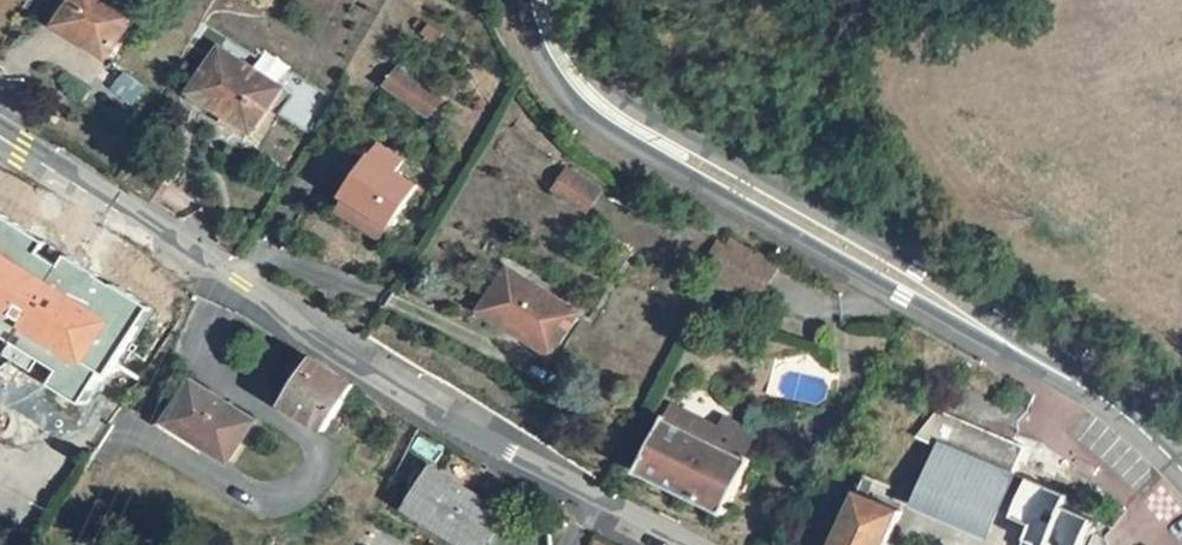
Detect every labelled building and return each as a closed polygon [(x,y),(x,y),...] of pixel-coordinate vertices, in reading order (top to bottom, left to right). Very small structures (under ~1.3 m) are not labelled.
[(95,0),(69,0),(52,28),(106,61),(130,21),(95,0)] [(279,89),(216,48),(189,93),(255,132),(279,89)] [(439,100),(393,71),(381,89),(428,118),(439,100)] [(408,180),(365,155),(342,194),(344,195),(383,219),(385,219),(408,180)] [(597,189),(562,170),(552,190),(587,208),(597,189)] [(383,219),(344,195),(335,208),(375,232),(383,219)] [(0,267),(0,273),(137,364),(171,312),(31,220),(0,267)] [(572,307),(500,266),(475,309),(546,351),(572,307)] [(699,304),(712,310),(716,302),(703,296),(699,304)] [(319,435),(350,388),(306,360),(276,406),(319,435)] [(187,386),(164,425),(224,461),(247,421),(187,386)] [(912,439),(936,449),(918,495),(988,525),(1019,450),(933,413),(912,439)] [(717,441),(690,429),(691,425),(668,415),(660,430),(712,454),(717,441)] [(691,425),(690,429),(717,441),(719,437),(691,425)] [(746,469),(741,467),(745,459),(740,452),(717,441),(712,454),(660,430),(634,483),(724,523),(746,469)] [(719,437),(717,441),(740,452),(745,459),(751,443),(722,430),(719,437)] [(433,482),(413,513),(465,544),(485,544),(498,521),(433,482)] [(895,505),(853,485),(825,544),(877,544),(895,505)] [(970,522),(986,530),(988,525),(918,495),(915,503),(967,527),(970,522)] [(970,522),(967,527),(984,534),(986,530),(970,522)]
